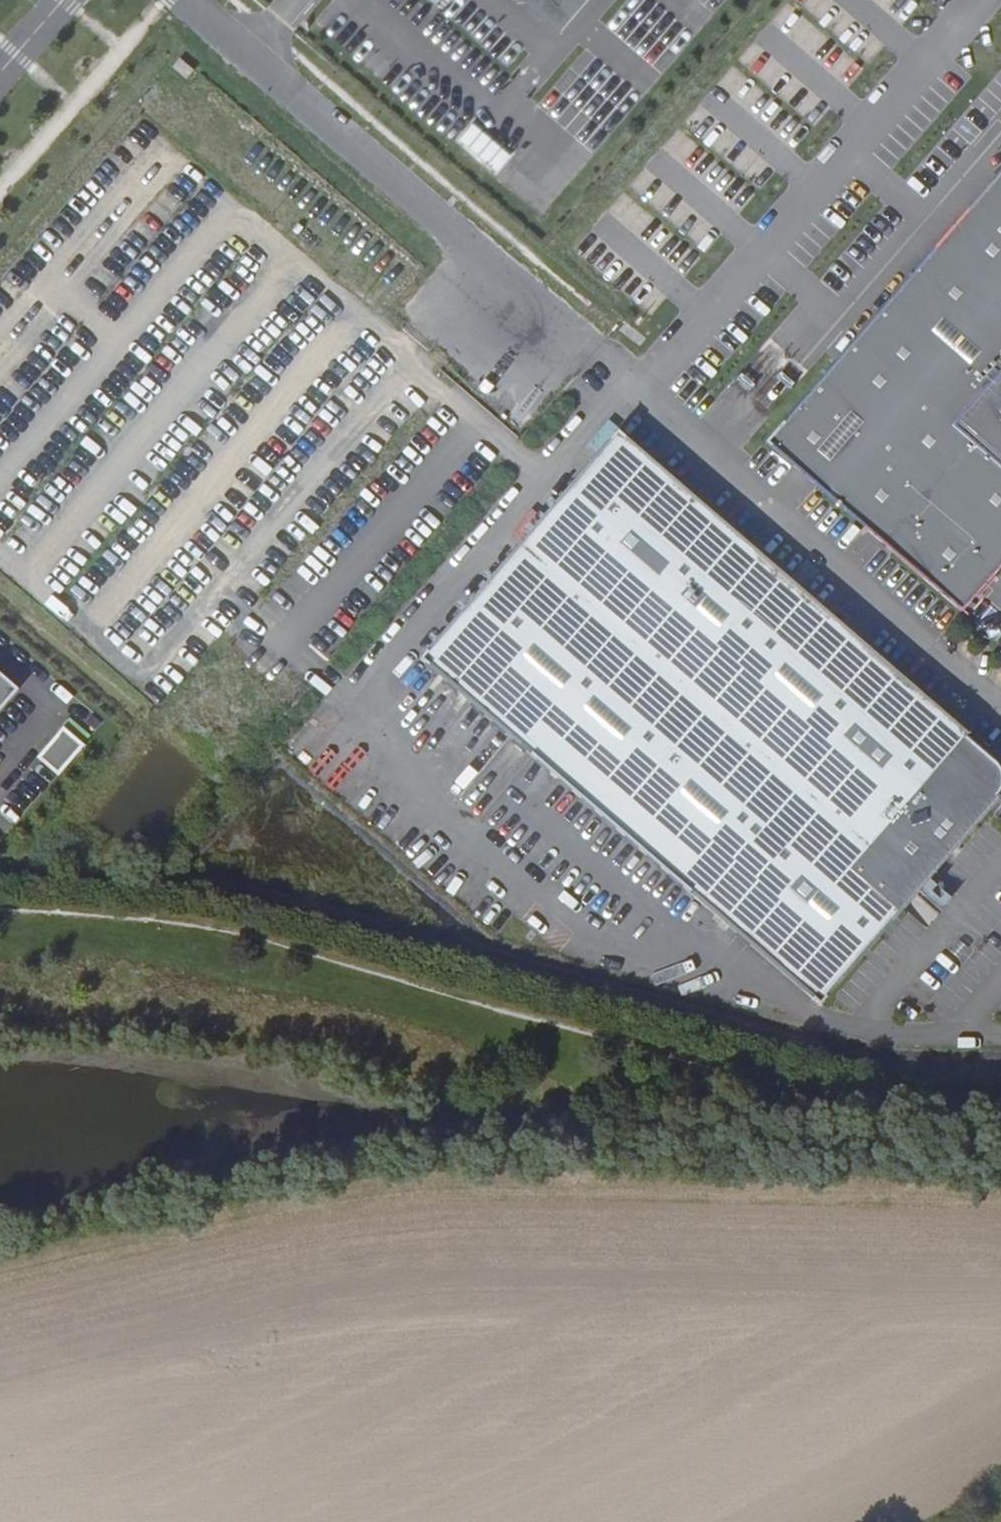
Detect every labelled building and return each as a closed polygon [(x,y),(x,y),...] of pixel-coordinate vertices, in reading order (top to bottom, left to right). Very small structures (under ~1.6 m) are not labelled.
[(496,169),(509,154),(474,125),(461,140),(496,169)] [(765,443),(960,611),(1000,565),(1000,172),(765,443)] [(34,391),(77,342),(51,319),(8,367),(34,391)] [(831,992),(999,798),(995,795),(1000,787),(1000,780),(1000,774),(999,771),(995,764),(964,738),(967,734),(618,431),(420,659),(819,1005),(831,992)] [(18,697),(0,681),(0,718),(18,697)] [(38,757),(61,776),(87,744),(64,726),(38,757)]
